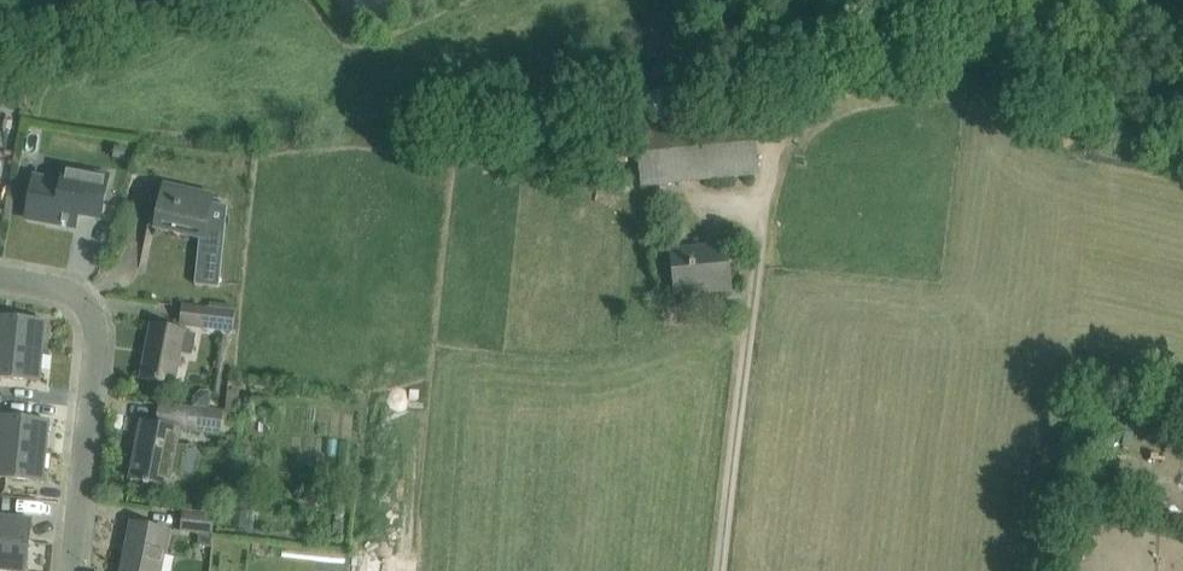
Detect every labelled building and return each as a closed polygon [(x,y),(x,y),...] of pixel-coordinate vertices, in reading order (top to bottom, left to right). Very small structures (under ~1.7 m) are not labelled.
[(642,186),(758,176),(753,117),(637,127),(642,186)] [(34,179),(27,217),(29,217),(29,215),(57,220),(57,222),(76,226),(78,214),(102,219),(110,176),(67,167),(64,184),(34,179)] [(165,184),(155,228),(157,228),(158,222),(201,232),(196,284),(219,286),(227,207),(213,204),(214,195),(165,184)] [(731,290),(729,272),(727,243),(672,248),(673,265),(675,289),(706,286),(707,292),(731,290)] [(183,327),(231,332),(233,313),(185,308),(183,327)] [(43,351),(47,321),(0,316),(0,346),(43,351)] [(142,378),(175,384),(181,353),(194,356),(198,334),(185,332),(185,331),(152,324),(142,378)] [(43,351),(0,346),(0,377),(40,381),(43,351)] [(211,406),(212,388),(201,388),(194,394),(193,405),(211,406)] [(222,410),(190,406),(187,431),(219,435),(222,410)] [(47,450),(50,420),(0,415),(0,446),(47,450)] [(132,478),(168,485),(171,470),(186,473),(191,446),(177,443),(180,428),(143,421),(132,478)] [(0,446),(0,476),(44,481),(47,450),(0,446)] [(200,532),(198,545),(211,547),(215,516),(185,512),(183,530),(200,532)] [(0,534),(0,570),(7,570),(27,570),(32,518),(2,515),(0,534)] [(170,530),(132,523),(123,570),(161,570),(170,530)]
